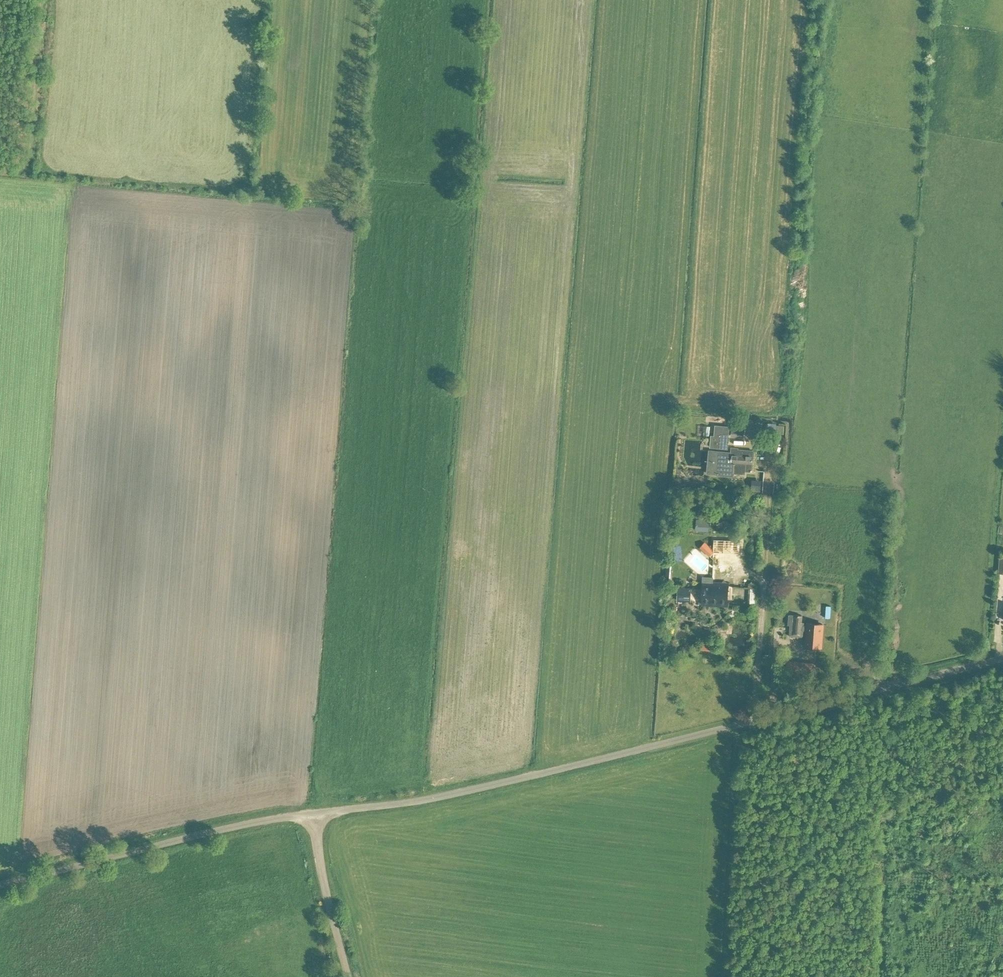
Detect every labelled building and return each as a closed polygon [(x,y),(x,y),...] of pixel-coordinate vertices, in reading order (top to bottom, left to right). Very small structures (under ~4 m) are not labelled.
[(732,424),(731,437),(744,438),(745,426),(732,424)] [(719,436),(718,448),(728,449),(729,436),(719,436)] [(731,452),(718,451),(716,475),(734,476),(734,474),(745,474),(746,471),(752,471),(754,451),(738,450),(738,448),(731,447),(731,452)] [(709,520),(696,519),(696,529),(708,530),(709,520)] [(723,537),(714,537),(713,548),(713,550),(722,550),(723,537)] [(713,548),(705,541),(700,546),(709,554),(713,550),(713,548)] [(701,602),(728,603),(729,586),(713,585),(713,582),(702,581),(701,602)] [(691,588),(678,588),(677,601),(691,602),(691,588)] [(808,623),(808,626),(804,626),(804,623),(801,622),(802,615),(789,614),(788,625),(790,625),(789,636),(803,637),(803,631),(807,632),(806,647),(825,648),(827,624),(808,623)] [(813,661),(803,660),(802,673),(812,673),(813,661)]
